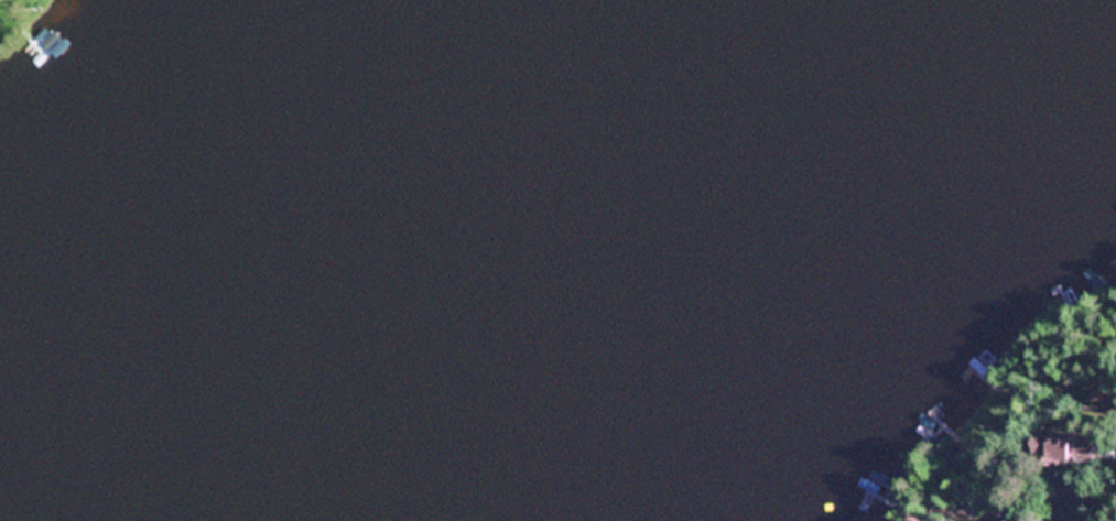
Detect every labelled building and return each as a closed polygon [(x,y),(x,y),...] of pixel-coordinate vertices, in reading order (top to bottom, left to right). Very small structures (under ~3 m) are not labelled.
[(1109,412),(1111,392),(1095,390),(1093,411),(1109,412)] [(1079,436),(1059,429),(1051,452),(1071,459),(1079,436)]
